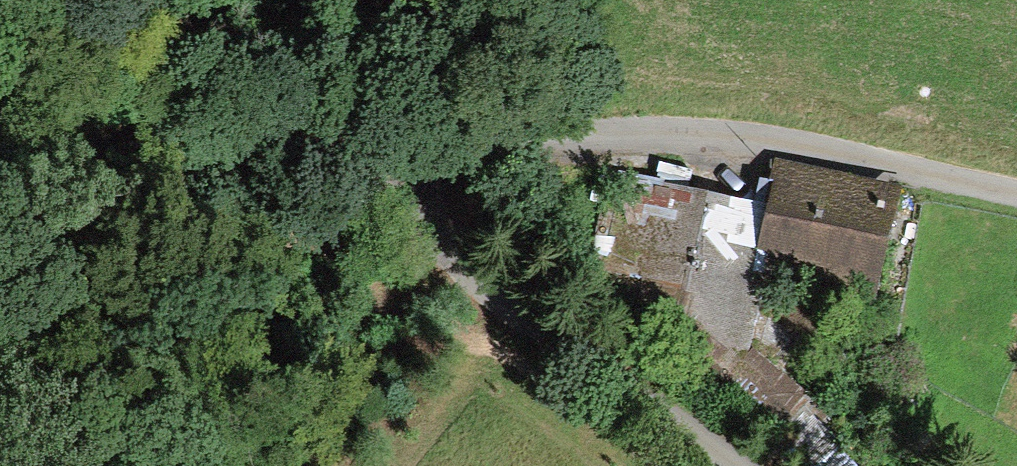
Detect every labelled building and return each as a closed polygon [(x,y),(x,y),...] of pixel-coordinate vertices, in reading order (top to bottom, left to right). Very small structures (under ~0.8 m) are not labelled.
[(871,307),(898,213),(780,179),(763,237),(612,193),(584,287),(741,333),(758,274),(871,307)]
